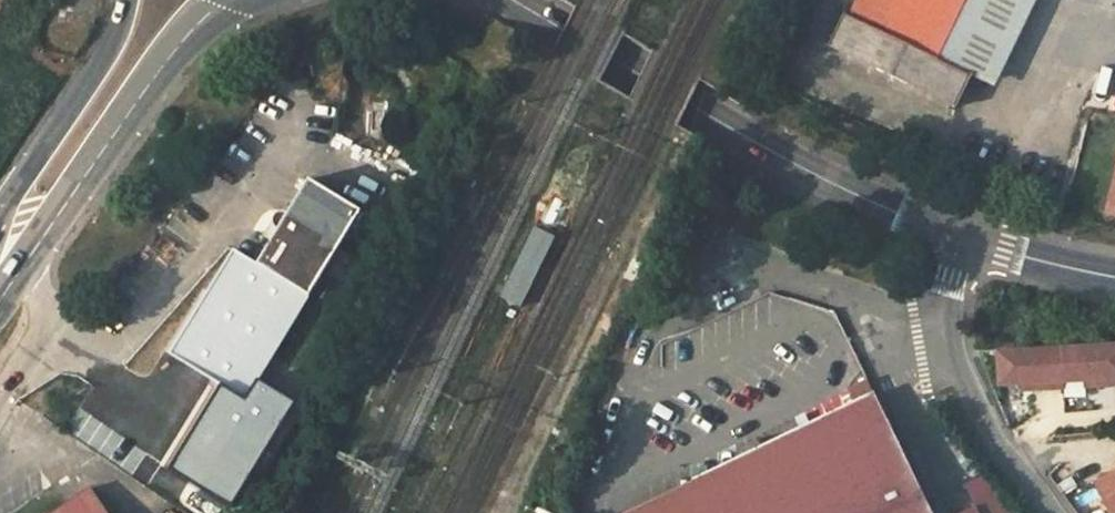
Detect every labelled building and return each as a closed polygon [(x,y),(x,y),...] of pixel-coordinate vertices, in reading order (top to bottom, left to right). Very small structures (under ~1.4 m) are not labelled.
[(829,46),(956,107),(971,76),(985,82),(1024,0),(857,0),(849,16),(844,14),(829,46)] [(234,251),(170,355),(215,382),(246,401),(256,385),(361,211),(309,180),(287,215),(282,214),(277,215),(274,218),(264,236),(272,241),(257,265),(234,251)] [(521,306),(554,236),(534,227),(501,297),(521,306)] [(996,389),(1114,383),(1114,342),(994,348),(996,389)] [(246,401),(215,382),(166,462),(226,498),(283,403),(256,385),(246,401)] [(883,411),(731,484),(672,512),(932,512),(883,411)] [(1110,512),(1114,512),(1114,474),(1096,483),(1110,512)] [(993,486),(967,499),(974,512),(1007,512),(993,486)] [(55,512),(108,512),(91,488),(55,512)]
